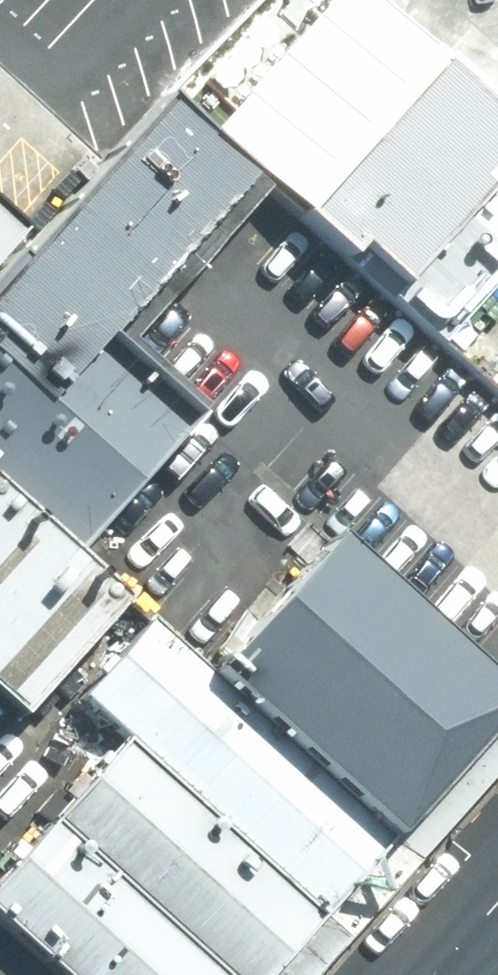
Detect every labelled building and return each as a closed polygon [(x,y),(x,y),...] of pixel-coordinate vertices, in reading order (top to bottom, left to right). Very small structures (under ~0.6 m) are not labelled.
[(465,21),(360,137),(286,219),(280,225),(327,266),(339,253),(384,293),(497,166),(497,50),(465,21)] [(242,180),(286,219),(360,137),(242,31),(167,113),(242,180)] [(150,100),(42,229),(125,305),(242,180),(167,113),(150,100)] [(384,293),(377,300),(430,347),(497,271),(497,166),(384,293)] [(0,241),(0,466),(85,533),(211,403),(124,322),(42,247),(16,224),(13,226),(0,241)] [(56,567),(0,521),(0,720),(103,609),(56,567)] [(199,670),(379,835),(494,710),(313,545),(199,670)] [(117,735),(309,910),(379,835),(199,670),(139,615),(69,691),(117,735)] [(204,974),(250,974),(309,910),(117,735),(37,822),(204,974)] [(37,822),(0,863),(0,924),(56,974),(204,974),(37,822)]
